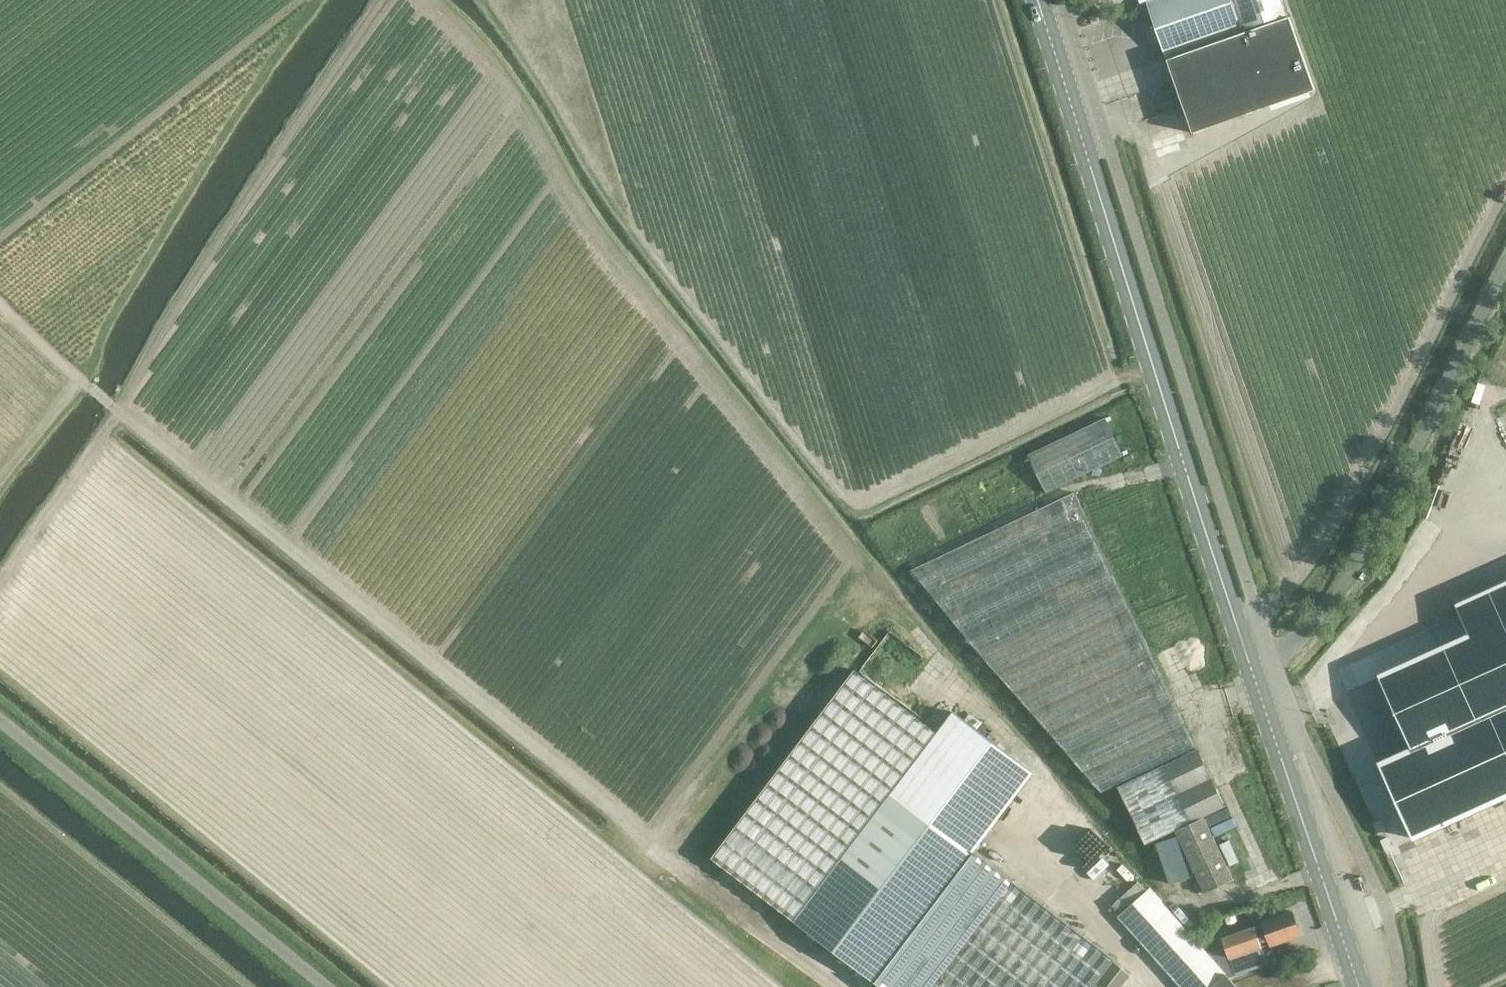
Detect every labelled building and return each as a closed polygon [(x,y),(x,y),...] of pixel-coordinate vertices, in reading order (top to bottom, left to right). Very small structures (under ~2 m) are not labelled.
[(1174,79),(1192,129),(1314,87),(1289,14),(1287,15),(1282,0),(1147,0),(1174,79)] [(1044,488),(1123,454),(1107,415),(1028,450),(1044,488)] [(1101,791),(1196,746),(1074,491),(911,569),(1066,751),(1101,791)] [(1378,676),(1411,748),(1378,763),(1412,838),(1505,795),(1505,582),(1456,605),(1469,634),(1378,676)] [(711,857),(876,982),(882,986),(1094,986),(1114,961),(972,854),(971,853),(1033,772),(953,711),(937,732),(858,672),(854,669),(711,857)] [(1145,843),(1174,830),(1204,816),(1224,806),(1196,748),(1164,764),(1118,786),(1145,843)] [(1204,816),(1174,830),(1204,892),(1234,879),(1204,816)] [(1117,915),(1180,986),(1238,986),(1161,899),(1158,901),(1147,888),(1117,915)] [(1223,937),(1214,940),(1221,960),(1229,957),(1231,957),(1236,973),(1267,962),(1261,945),(1269,943),(1269,946),(1301,934),(1293,910),(1262,922),(1262,923),(1255,926),(1255,925),(1223,936),(1223,937)] [(1094,986),(1120,986),(1130,974),(1114,961),(1094,986)]
